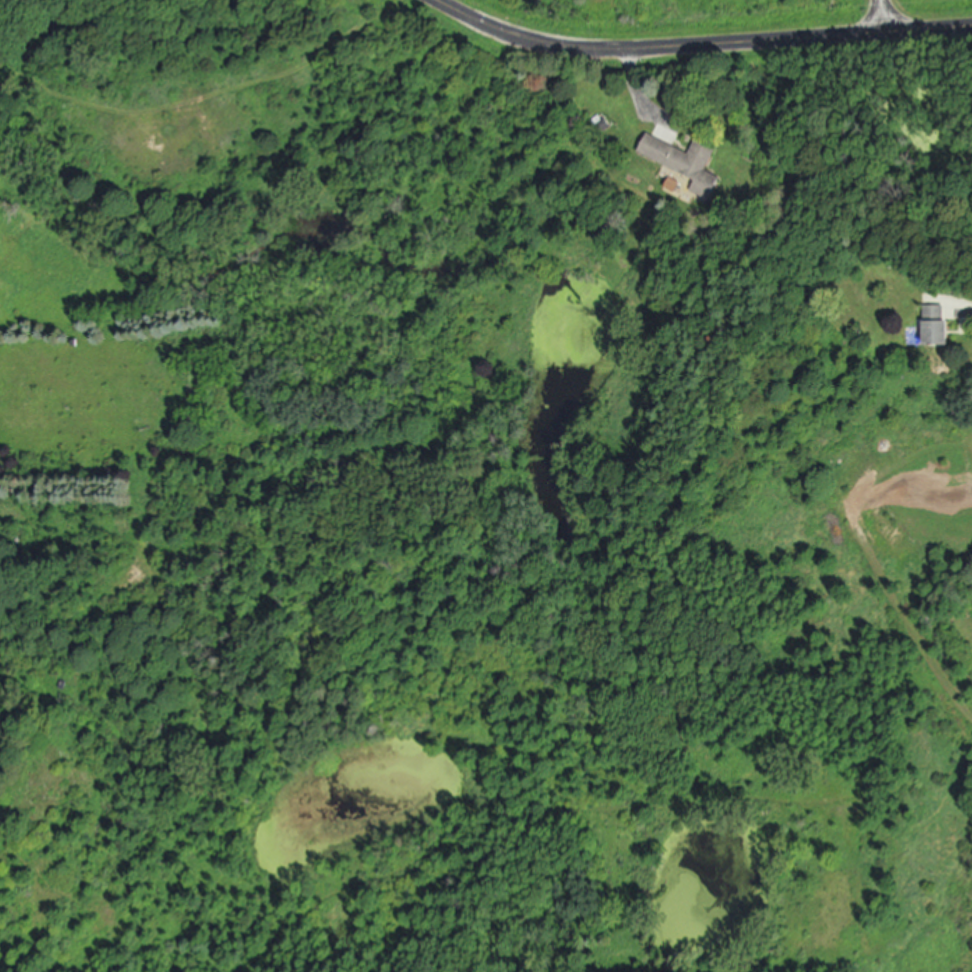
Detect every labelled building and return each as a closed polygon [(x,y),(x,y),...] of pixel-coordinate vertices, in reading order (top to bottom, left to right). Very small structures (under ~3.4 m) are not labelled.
[(708,201),(718,178),(704,172),(714,150),(694,142),(688,154),(646,135),(637,154),(695,180),(690,193),(708,201)] [(949,322),(945,322),(944,308),(923,308),(925,347),(949,346),(949,322)]
